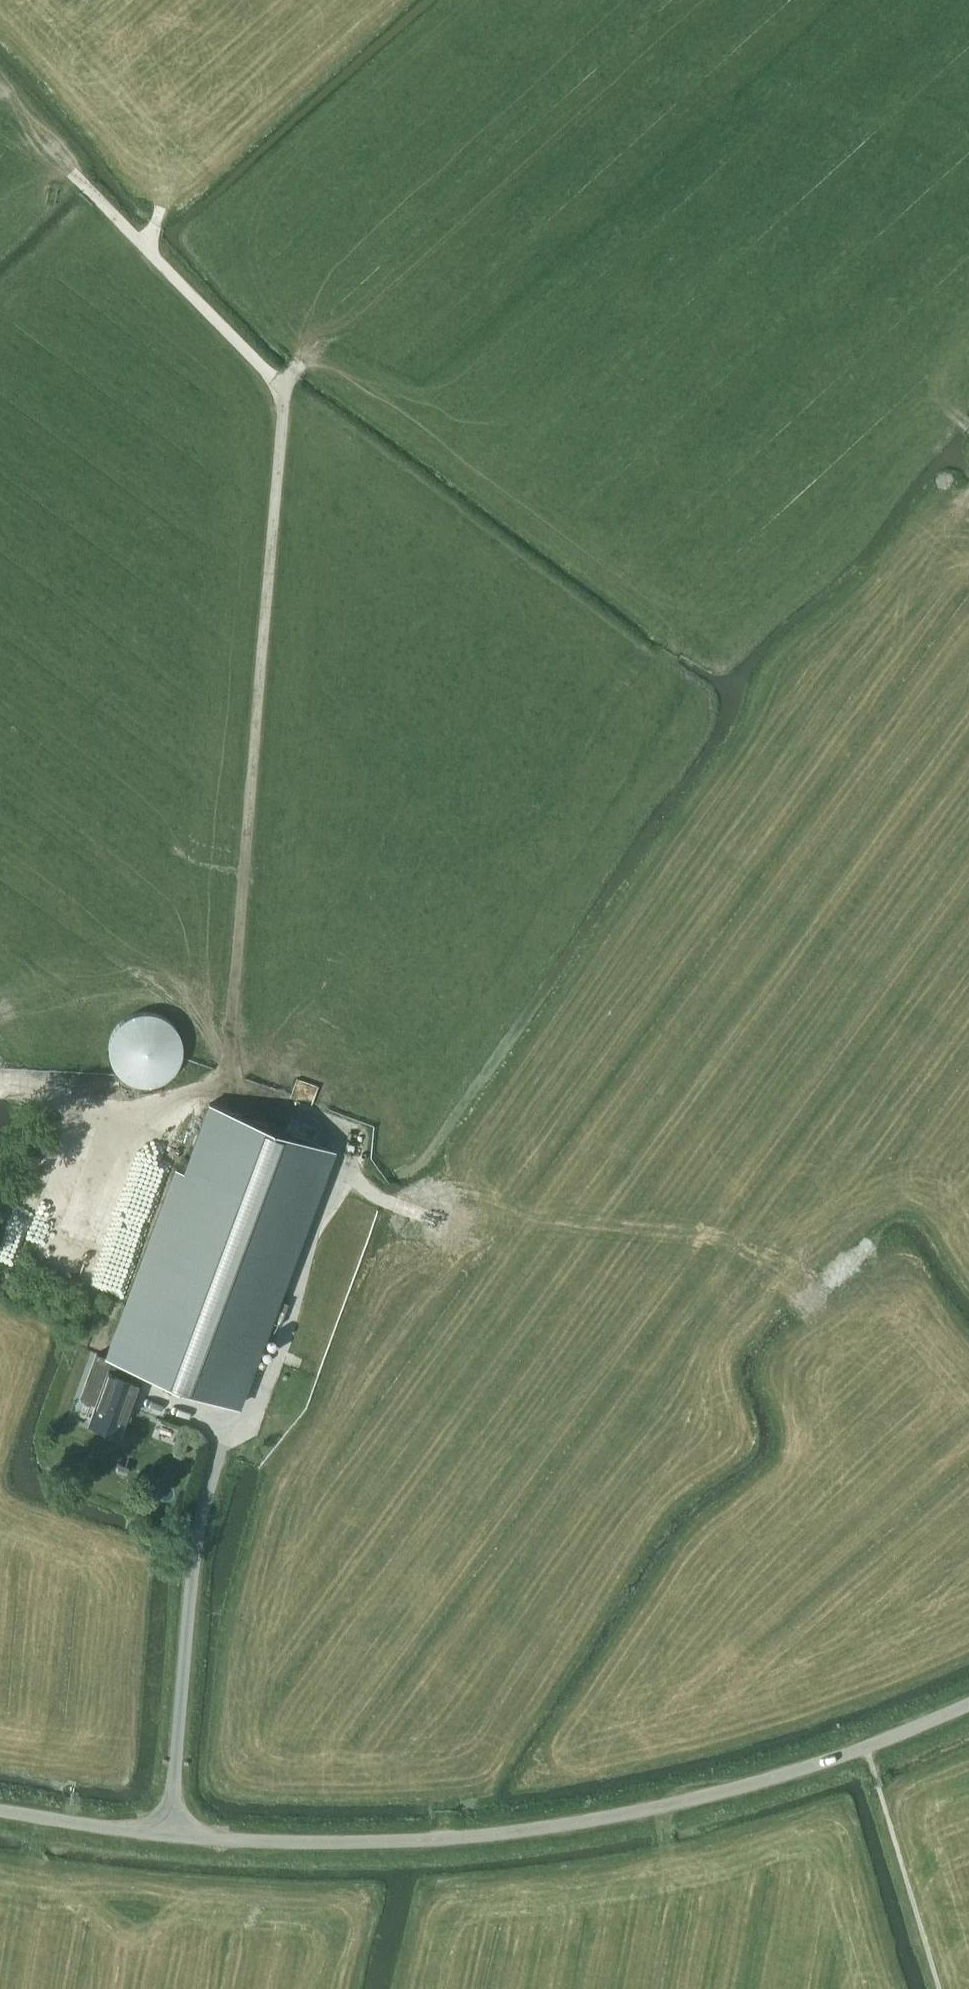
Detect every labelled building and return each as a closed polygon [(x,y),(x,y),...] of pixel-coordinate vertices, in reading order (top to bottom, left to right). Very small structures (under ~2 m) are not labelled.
[(165,1086),(190,1025),(132,1002),(108,1063),(165,1086)] [(182,1176),(174,1173),(106,1356),(113,1358),(104,1381),(102,1382),(88,1421),(119,1432),(128,1407),(131,1408),(136,1397),(127,1394),(135,1372),(236,1409),(332,1154),(208,1107),(182,1176)]
